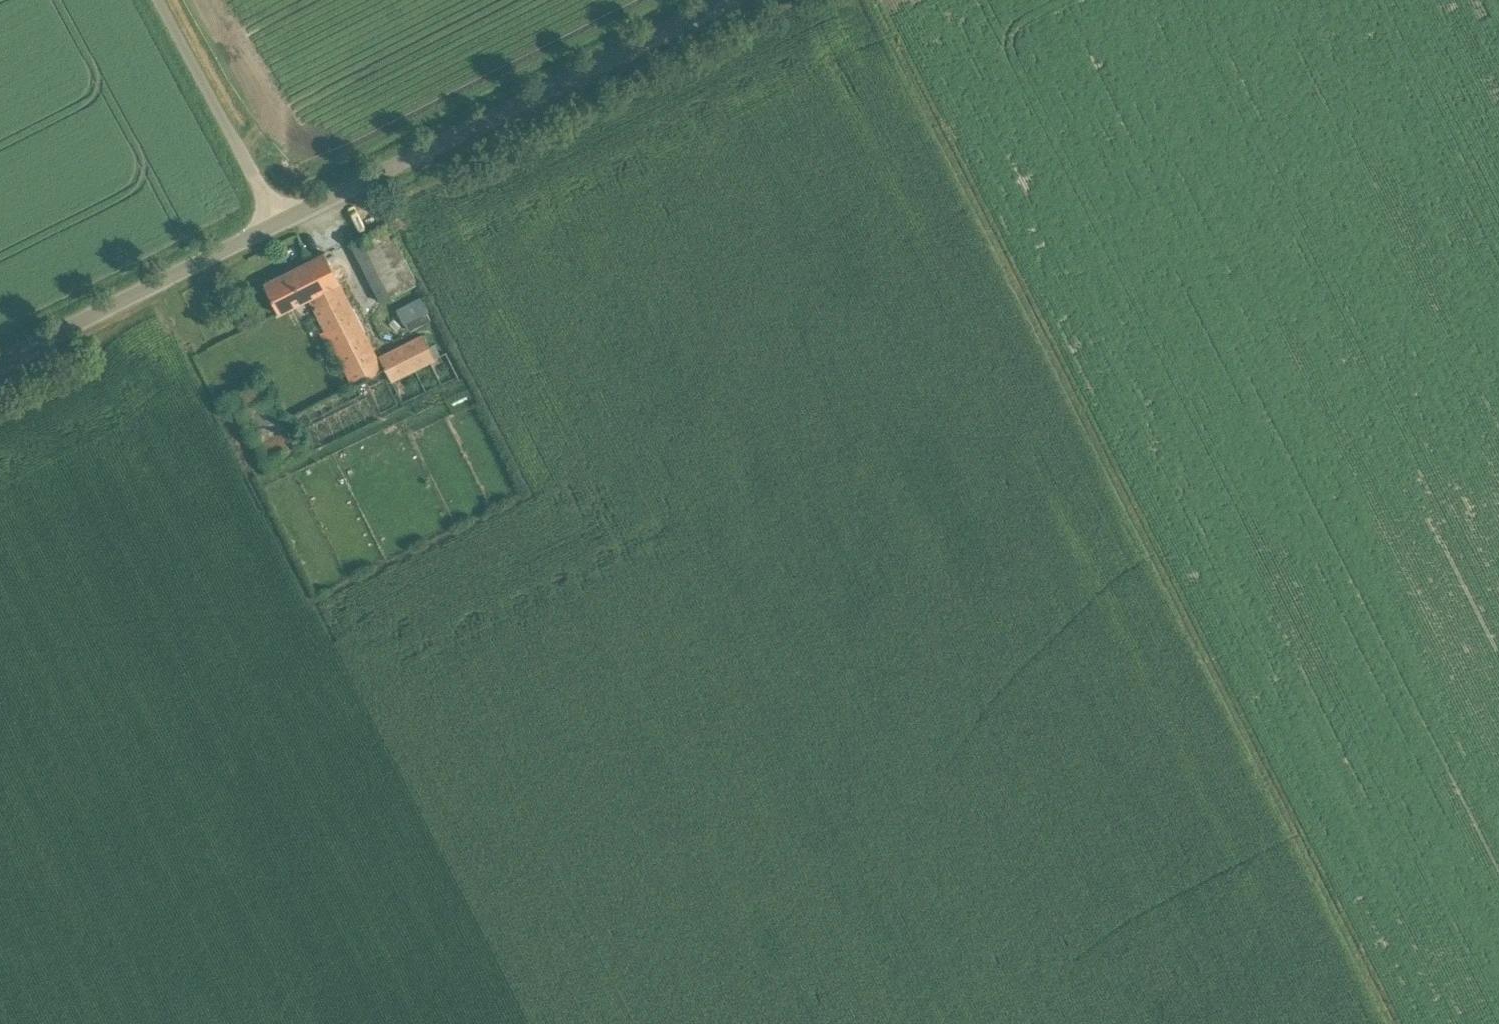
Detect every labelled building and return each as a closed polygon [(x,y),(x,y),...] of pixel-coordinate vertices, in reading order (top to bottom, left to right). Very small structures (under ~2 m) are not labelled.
[(264,283),(280,313),(310,298),(353,385),(384,369),(340,283),(325,252),(264,283)] [(429,346),(422,333),(379,355),(392,381),(435,359),(434,357),(429,346)] [(429,346),(434,357),(440,354),(435,344),(429,346)] [(230,394),(268,469),(306,450),(268,375),(230,394)]
